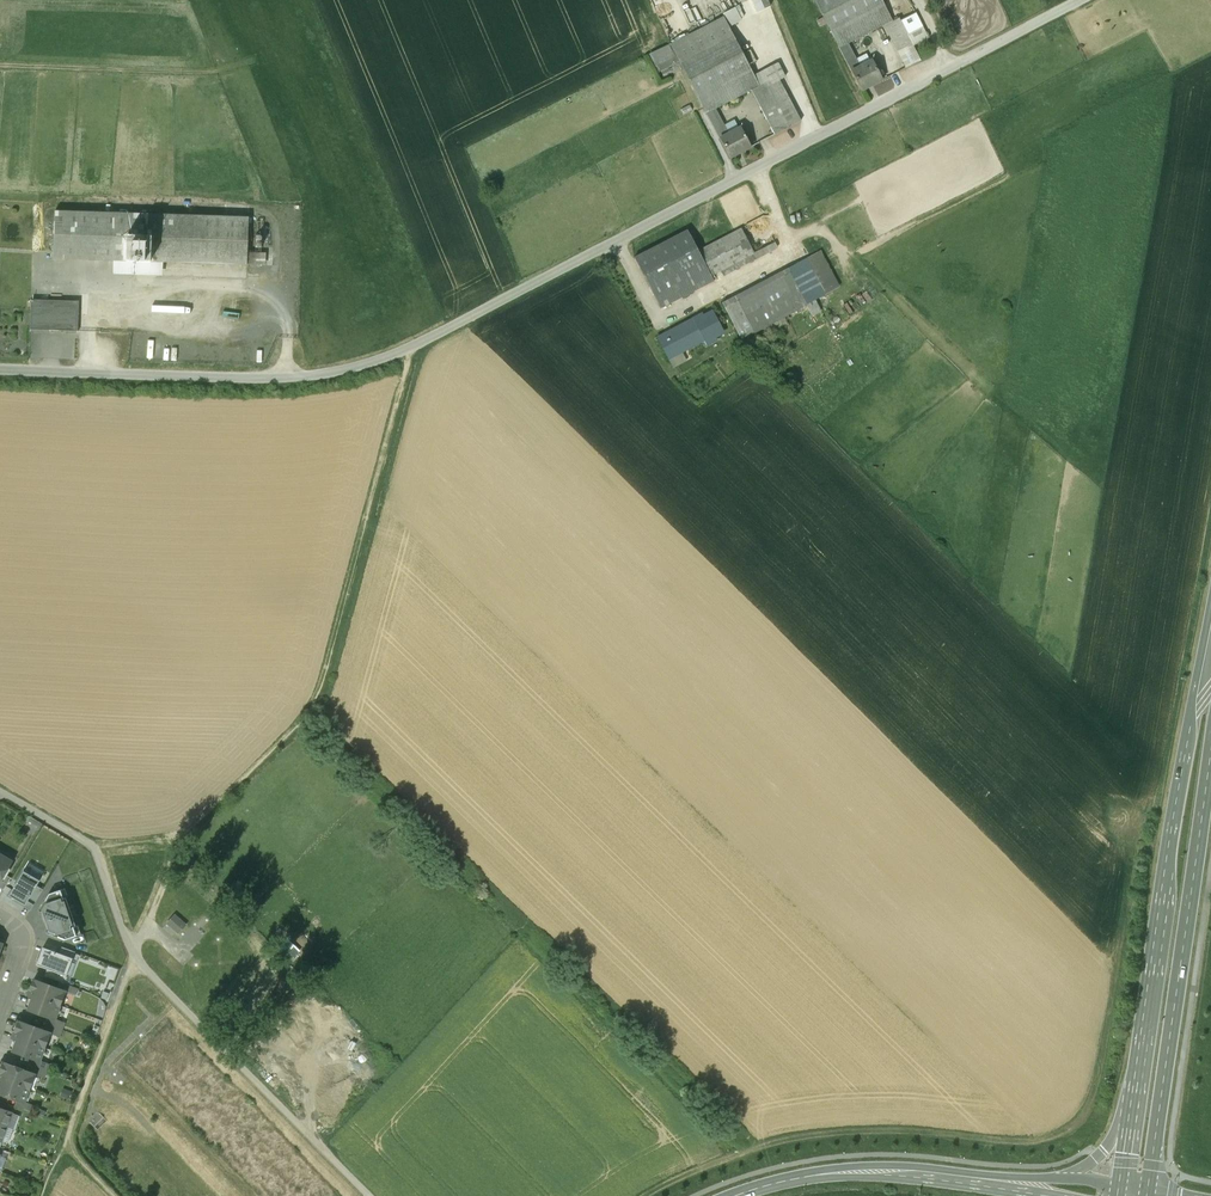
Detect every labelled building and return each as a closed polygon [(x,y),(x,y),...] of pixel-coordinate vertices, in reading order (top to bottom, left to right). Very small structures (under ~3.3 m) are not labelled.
[(758,9),(772,5),(770,0),(755,0),(758,9)] [(846,44),(892,20),(882,0),(815,0),(839,47),(846,44)] [(899,18),(884,25),(906,68),(921,60),(908,34),(923,27),(916,13),(900,21),(899,18)] [(724,17),(651,55),(659,71),(679,61),(706,113),(713,109),(751,89),(775,135),(801,121),(780,80),(785,77),(778,63),(755,76),(724,17)] [(846,44),(839,47),(862,91),(883,80),(873,60),(858,68),(846,44)] [(713,109),(706,113),(730,158),(751,147),(741,127),(726,135),(713,109)] [(247,266),(249,218),(55,211),(54,259),(247,266)] [(741,229),(698,251),(711,276),(721,271),(754,253),(741,229)] [(688,230),(634,258),(660,308),(714,281),(711,276),(698,251),(688,230)] [(775,243),(754,253),(721,271),(723,276),(778,248),(775,243)] [(821,251),(788,268),(807,304),(840,287),(821,251)] [(788,268),(722,303),(741,339),(807,305),(807,304),(788,268)] [(78,331),(79,301),(31,300),(30,330),(78,331)] [(703,314),(692,319),(704,341),(706,346),(717,340),(716,337),(725,333),(713,311),(703,315),(703,314)] [(692,319),(657,337),(668,359),(704,341),(692,319)] [(4,874),(12,861),(0,855),(0,882),(4,874)] [(40,881),(23,871),(9,896),(25,906),(30,898),(37,886),(40,881)] [(0,882),(0,888),(4,890),(11,878),(4,874),(0,882)] [(37,886),(30,898),(36,902),(43,890),(37,886)] [(49,894),(39,911),(47,933),(65,940),(76,936),(74,927),(76,927),(66,898),(63,899),(60,890),(49,894)] [(168,928),(183,939),(194,923),(179,912),(168,928)] [(43,947),(36,965),(47,969),(66,976),(73,958),(59,953),(43,947)] [(59,953),(73,958),(75,952),(62,947),(59,953)] [(66,976),(47,969),(44,976),(60,982),(65,983),(67,977),(66,976)] [(58,988),(34,980),(30,991),(32,992),(30,997),(32,998),(28,1010),(49,1017),(55,1019),(65,992),(65,991),(58,988)] [(77,988),(65,983),(60,982),(58,988),(65,991),(65,992),(74,995),(77,988)] [(55,1019),(49,1017),(46,1024),(62,1030),(64,1022),(55,1019)] [(44,1030),(18,1021),(14,1033),(16,1034),(14,1040),(16,1040),(12,1051),(33,1058),(40,1061),(40,1060),(50,1034),(50,1033),(44,1030)] [(62,1030),(46,1024),(44,1030),(50,1033),(50,1034),(59,1037),(62,1030)] [(40,1061),(33,1058),(31,1065),(47,1071),(50,1064),(40,1060),(40,1061)] [(24,1102),(34,1075),(35,1074),(28,1072),(3,1063),(0,1071),(0,1075),(1,1075),(0,1078),(0,1082),(1,1082),(0,1085),(0,1093),(18,1100),(24,1102)] [(47,1071),(31,1065),(28,1072),(35,1074),(34,1075),(44,1079),(47,1071)] [(24,1102),(18,1100),(15,1107),(32,1113),(34,1105),(24,1102)] [(6,1111),(8,1104),(0,1101),(0,1109),(6,1111)] [(6,1127),(11,1113),(6,1111),(0,1109),(0,1125),(6,1127)]
